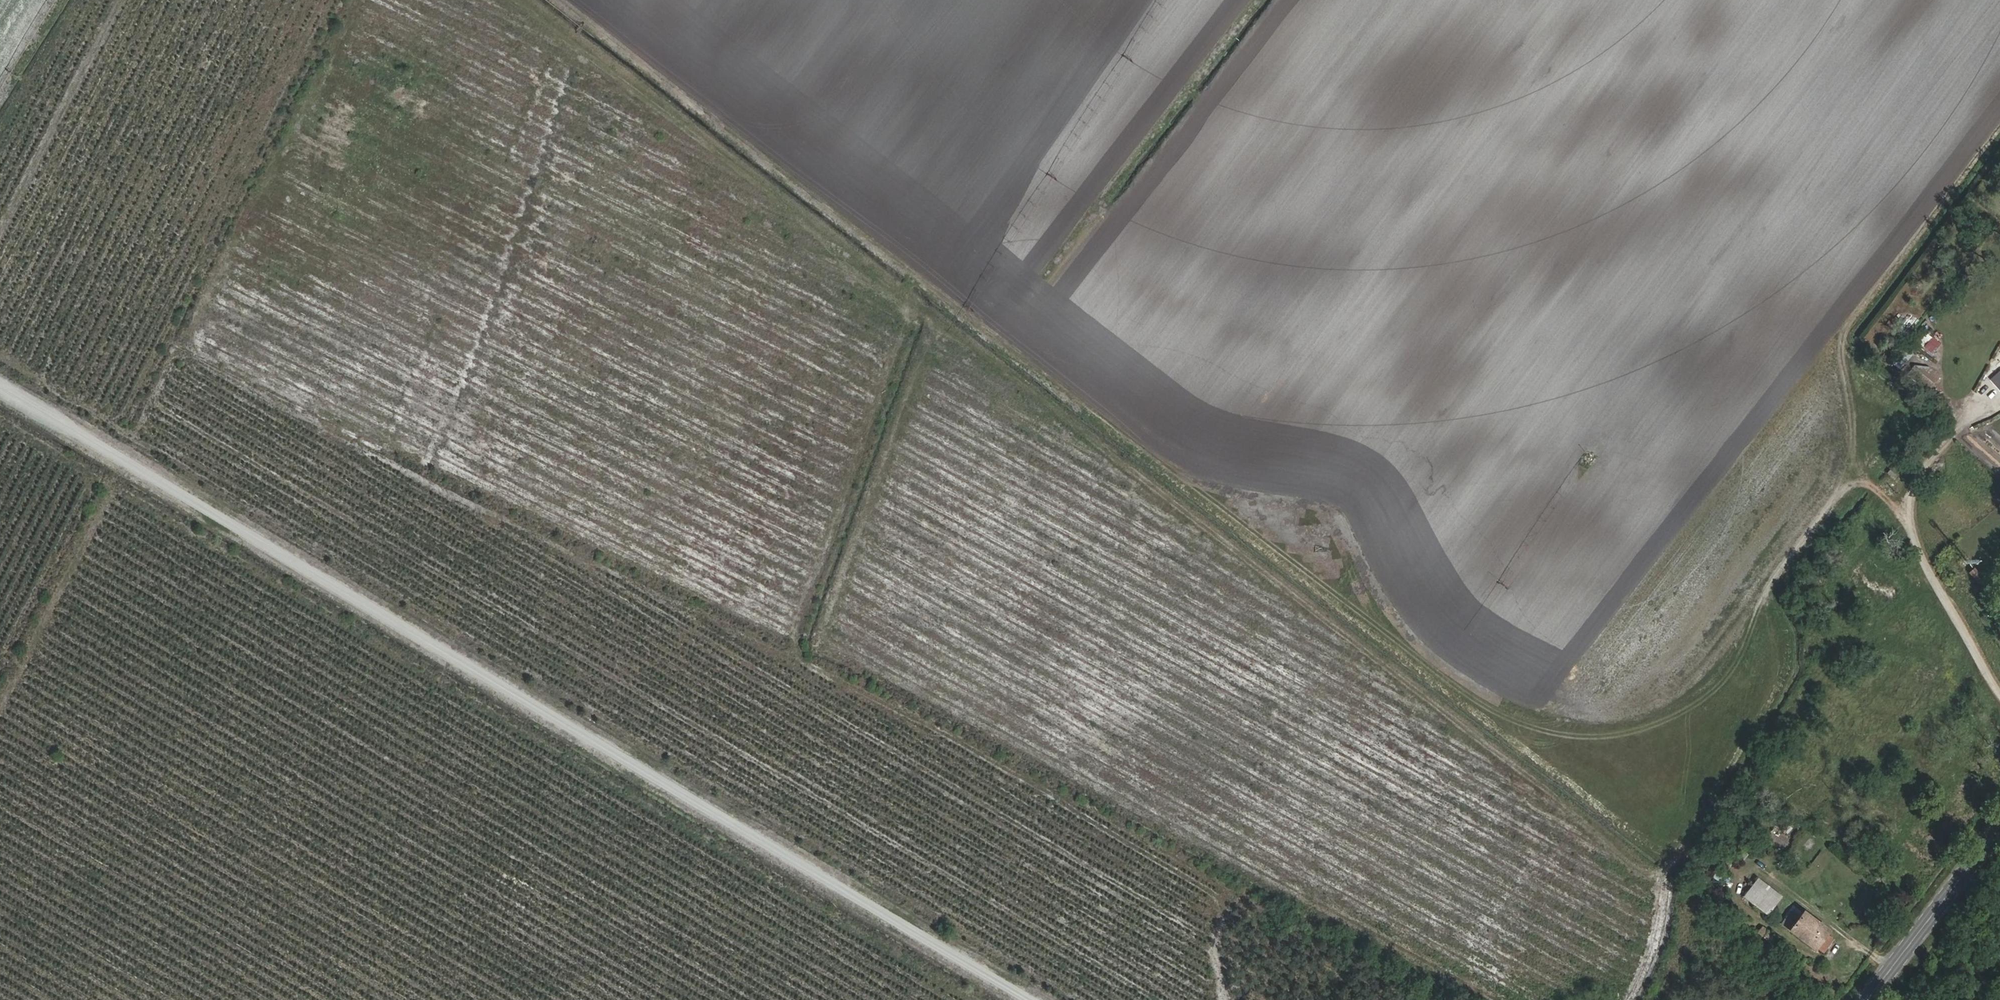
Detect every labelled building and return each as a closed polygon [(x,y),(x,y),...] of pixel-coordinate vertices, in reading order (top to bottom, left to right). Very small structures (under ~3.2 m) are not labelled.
[(1900,368),(1912,357),(1907,351),(1895,363),(1900,368)] [(1990,375),(1999,386),(1999,368),(1990,375)] [(1933,383),(1922,374),(1917,379),(1926,389),(1933,383)] [(1975,569),(1970,573),(1978,583),(1983,579),(1975,569)] [(1744,897),(1769,916),(1784,896),(1760,877),(1744,897)] [(1840,940),(1803,911),(1789,932),(1814,951),(1817,948),(1828,957),(1840,940)] [(1786,941),(1764,926),(1758,933),(1781,948),(1786,941)]
